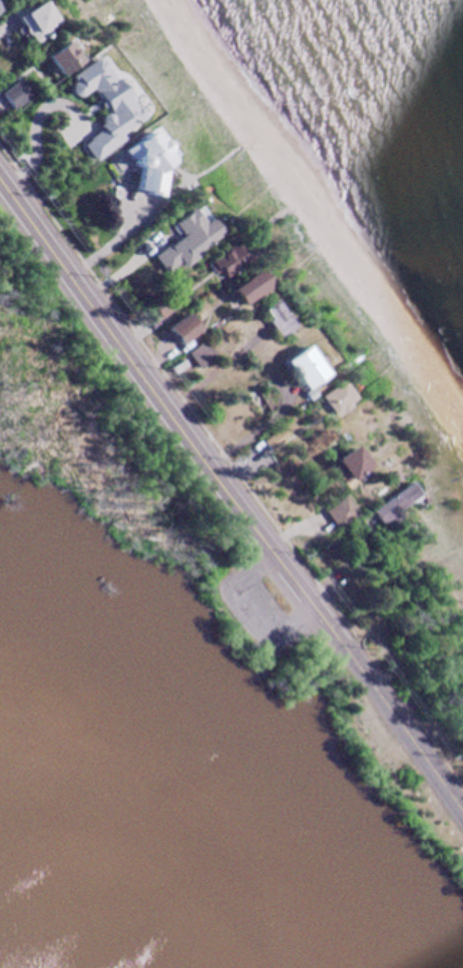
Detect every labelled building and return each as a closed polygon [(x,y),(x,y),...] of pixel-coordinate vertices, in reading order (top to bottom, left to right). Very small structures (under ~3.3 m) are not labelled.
[(50,0),(47,0),(37,6),(33,0),(26,0),(14,7),(35,40),(64,22),(50,0)] [(59,76),(80,70),(76,57),(82,56),(78,41),(52,48),(59,76)] [(95,159),(151,119),(104,54),(69,79),(105,129),(84,143),(95,159)] [(4,92),(13,105),(29,93),(20,81),(4,92)] [(165,197),(171,134),(137,130),(135,147),(129,146),(128,165),(138,166),(135,194),(165,197)] [(224,238),(202,202),(174,220),(183,235),(154,254),(166,272),(181,262),(183,264),(224,238)] [(208,262),(222,280),(257,254),(243,236),(208,262)] [(250,308),(274,282),(259,269),(235,295),(250,308)] [(264,311),(285,337),(299,325),(278,300),(264,311)] [(205,329),(190,312),(171,328),(185,345),(205,329)] [(216,356),(205,341),(190,352),(201,367),(216,356)] [(314,344),(286,362),(306,393),(334,376),(314,344)] [(324,393),(335,415),(359,403),(349,381),(324,393)] [(345,485),(374,471),(363,447),(333,461),(345,485)] [(421,495),(413,481),(372,505),(386,528),(402,517),(398,510),(421,495)] [(338,528),(358,514),(346,496),(326,510),(338,528)]
